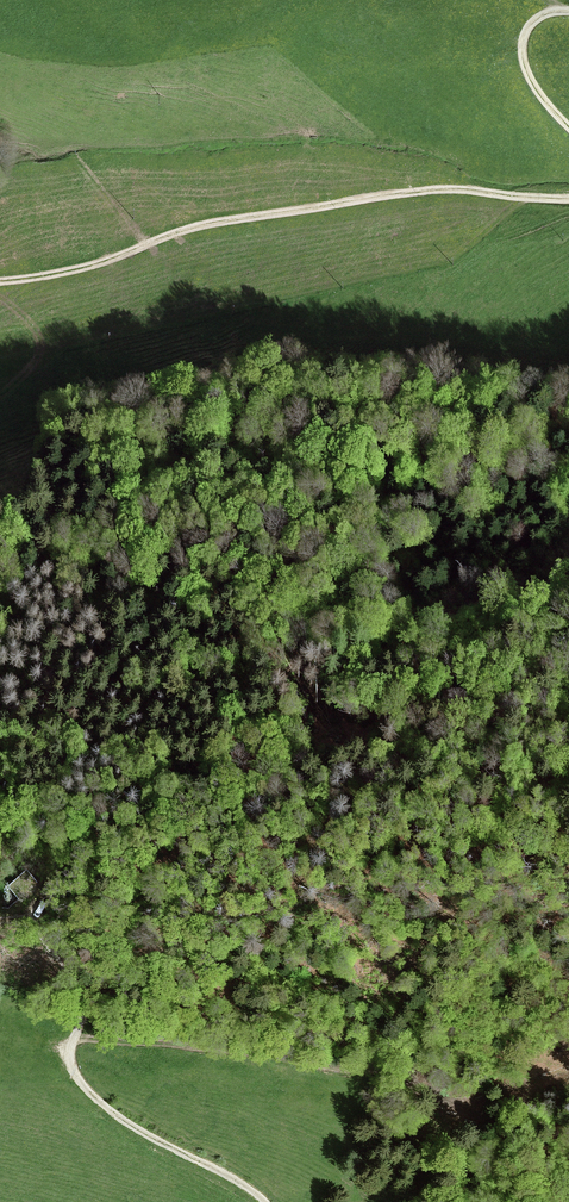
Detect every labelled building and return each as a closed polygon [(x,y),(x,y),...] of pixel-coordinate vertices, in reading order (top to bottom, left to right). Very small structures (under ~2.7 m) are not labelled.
[(43,893),(25,873),(7,890),(25,910),(43,893)]
